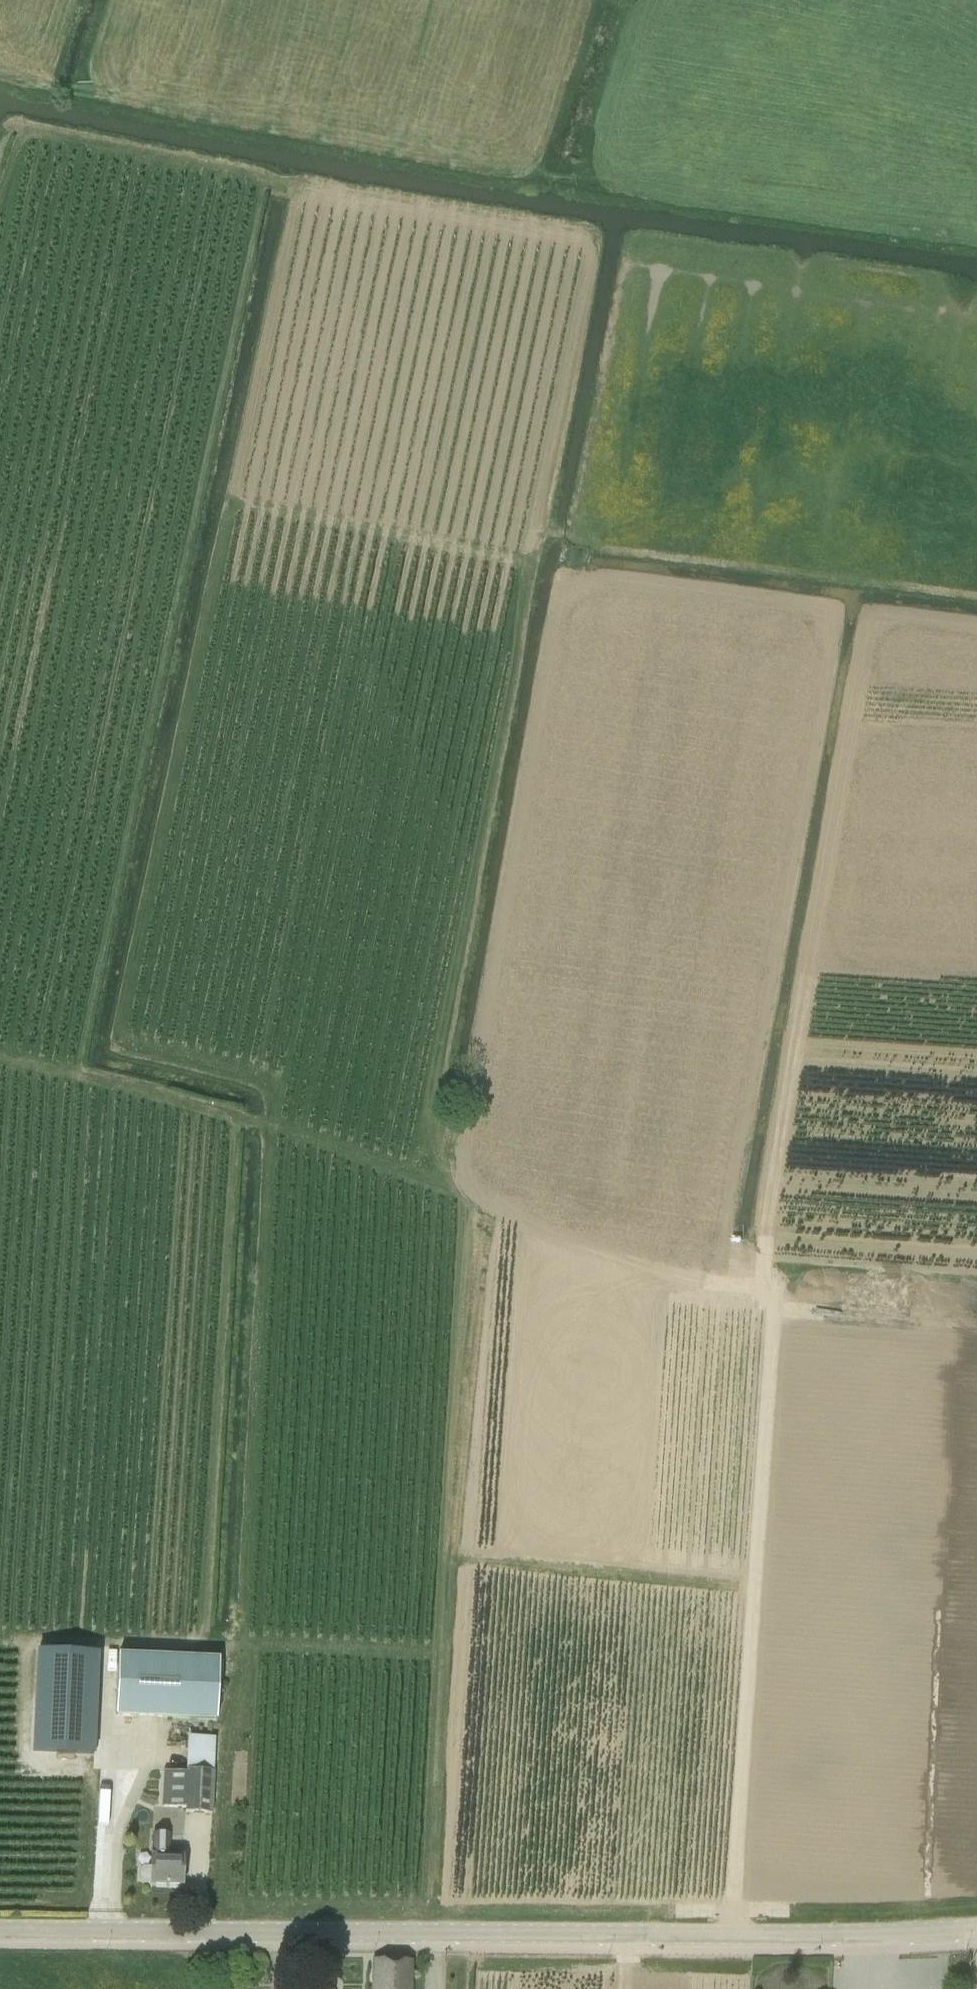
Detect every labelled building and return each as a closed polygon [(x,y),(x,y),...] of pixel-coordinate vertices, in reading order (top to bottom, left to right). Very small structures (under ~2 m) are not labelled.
[(213,1723),(216,1656),(113,1651),(109,1717),(213,1723)] [(94,1754),(98,1654),(37,1652),(33,1752),(94,1754)] [(212,1771),(214,1753),(187,1752),(186,1769),(186,1773),(163,1771),(162,1807),(184,1809),(184,1811),(211,1813),(212,1771)] [(143,1880),(150,1880),(150,1884),(181,1885),(182,1857),(168,1857),(168,1835),(152,1834),(152,1856),(150,1856),(150,1867),(143,1866),(140,1869),(140,1877),(143,1880)] [(413,1960),(371,1958),(371,1988),(413,1988),(413,1960)]
